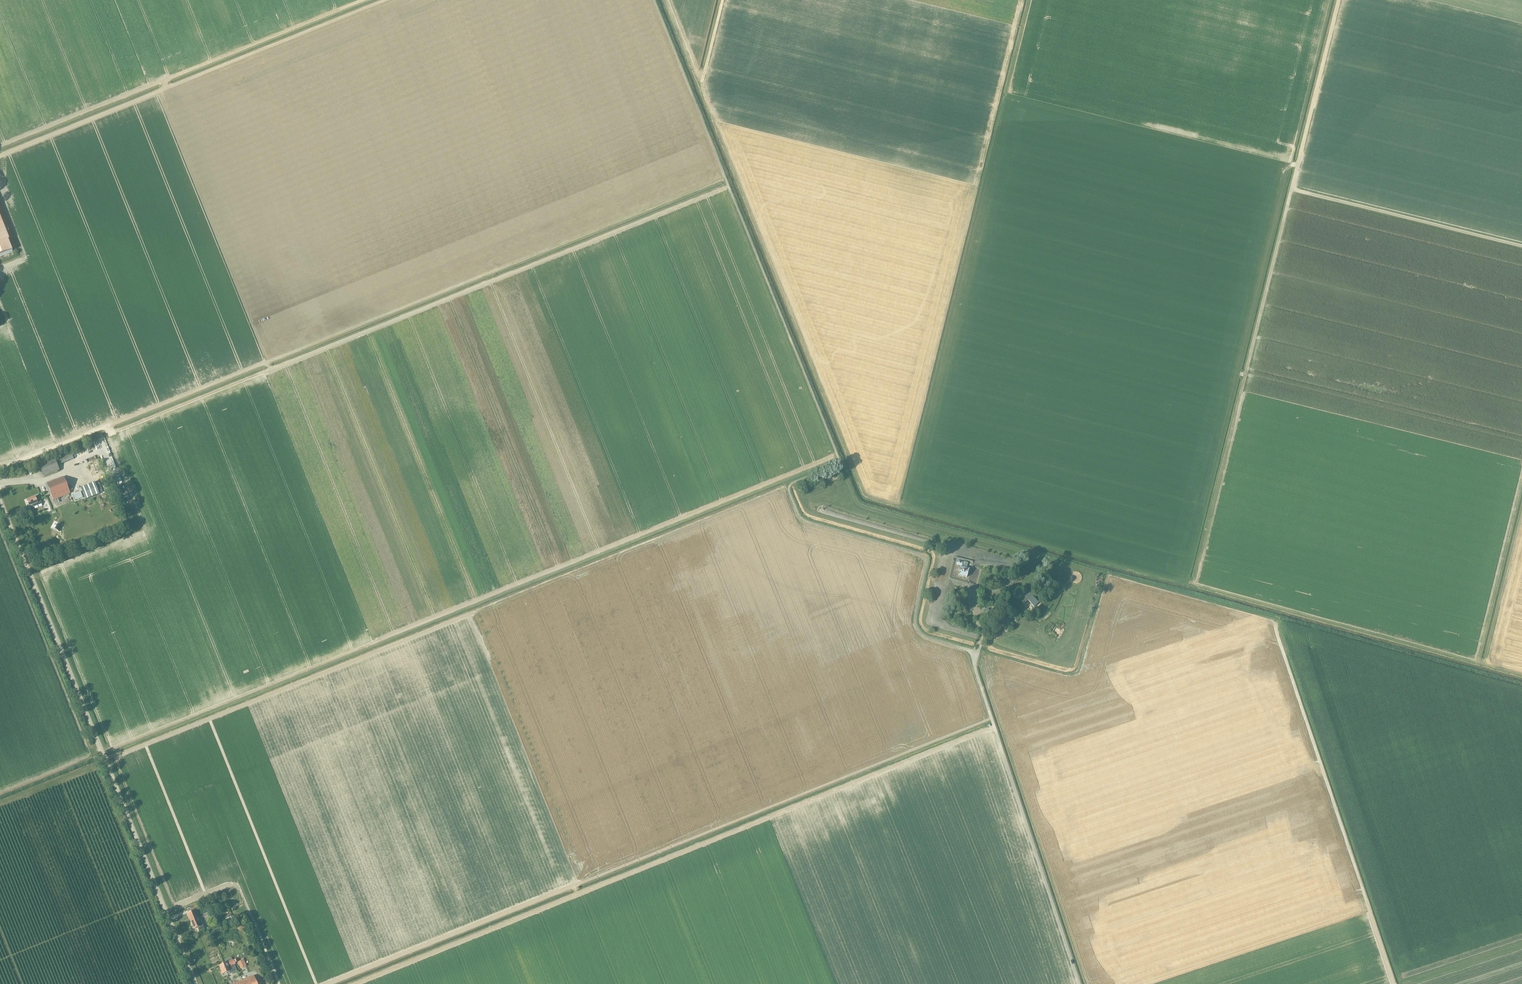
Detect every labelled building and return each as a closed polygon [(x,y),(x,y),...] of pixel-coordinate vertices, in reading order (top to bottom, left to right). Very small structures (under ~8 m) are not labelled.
[(12,251),(0,220),(0,256),(12,251)] [(44,476),(59,470),(55,459),(39,465),(44,476)] [(53,500),(70,494),(63,477),(46,484),(53,500)] [(99,494),(95,483),(81,488),(85,500),(99,494)] [(29,507),(32,505),(33,507),(42,504),(39,496),(35,497),(26,500),(29,507)] [(967,577),(969,569),(966,568),(966,567),(967,567),(968,563),(964,562),(963,563),(962,562),(957,561),(957,564),(961,565),(961,567),(959,575),(967,577)] [(1034,607),(1039,603),(1027,589),(1022,594),(1026,598),(1022,601),(1024,604),(1028,600),(1034,607)] [(983,610),(984,621),(992,619),(992,620),(995,620),(994,608),(989,609),(988,609),(983,610)] [(1005,622),(1004,620),(999,621),(997,622),(997,624),(995,624),(996,628),(1001,627),(1006,626),(1005,622)] [(187,913),(191,921),(197,919),(194,911),(196,910),(194,906),(189,908),(191,912),(187,913)] [(197,919),(191,921),(194,930),(198,928),(199,931),(204,929),(201,921),(201,922),(199,918),(197,919)] [(230,971),(228,967),(235,964),(233,960),(227,962),(227,963),(219,966),(222,974),(230,971)] [(237,962),(240,969),(246,966),(243,960),(237,962)]
